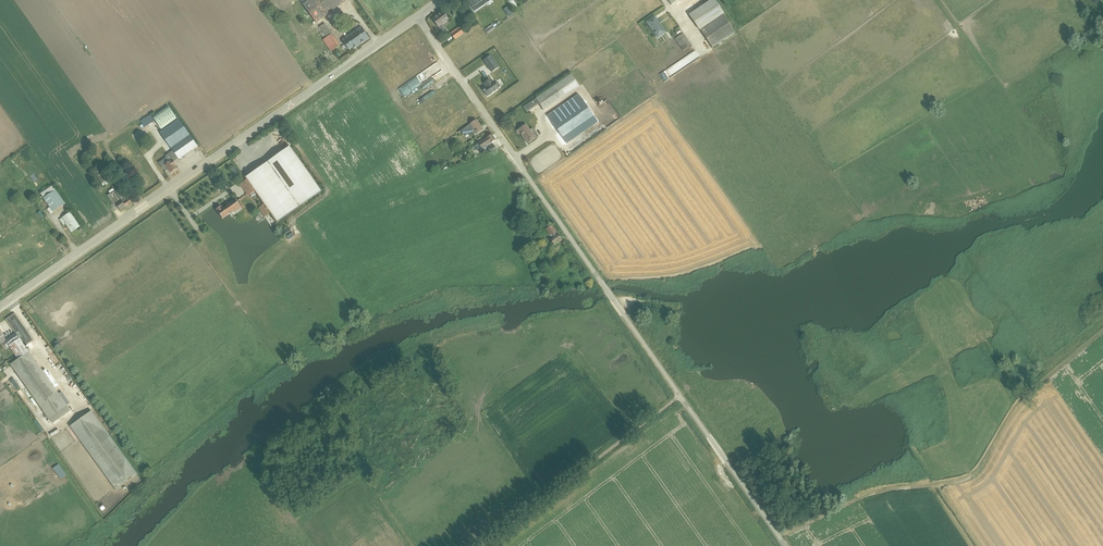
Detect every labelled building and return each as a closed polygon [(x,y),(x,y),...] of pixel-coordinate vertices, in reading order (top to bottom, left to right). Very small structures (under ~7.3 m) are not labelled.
[(300,1),(317,23),(348,0),(301,0),(300,1)] [(483,0),(467,0),(475,11),(486,4),(483,0)] [(508,1),(514,9),(518,7),(513,0),(509,0),(508,1)] [(723,15),(713,0),(712,0),(690,15),(700,30),(723,15)] [(506,18),(511,15),(506,6),(501,9),(506,18)] [(443,11),(432,19),(443,33),(446,31),(442,25),(449,20),(443,11)] [(723,15),(700,30),(713,48),(735,33),(723,15)] [(654,16),(646,22),(658,38),(666,32),(654,16)] [(325,23),(319,27),(326,38),(323,40),(331,51),(340,45),(325,23)] [(490,24),(482,30),(485,33),(492,28),(490,24)] [(361,27),(342,40),(349,50),(353,47),(354,49),(357,47),(369,38),(361,27)] [(459,27),(450,34),(455,40),(467,31),(465,28),(461,31),(459,27)] [(684,33),(675,39),(683,51),(692,45),(684,33)] [(491,55),(484,61),(492,73),(499,67),(491,55)] [(536,99),(523,107),(527,112),(539,103),(544,111),(562,98),(562,99),(580,87),(571,74),(536,99)] [(402,89),(405,94),(408,92),(416,85),(410,78),(402,84),(404,87),(402,89)] [(426,78),(417,87),(420,90),(429,82),(426,78)] [(486,87),(483,89),(484,91),(488,97),(499,89),(499,88),(501,87),(498,82),(496,83),(494,81),(492,83),(490,80),(484,84),(486,87)] [(424,98),(435,92),(433,89),(423,95),(424,98)] [(579,94),(547,116),(567,144),(598,122),(579,94)] [(168,106),(152,116),(161,129),(177,118),(168,106)] [(151,115),(140,121),(144,128),(154,121),(151,115)] [(167,157),(159,163),(164,169),(165,172),(168,169),(171,173),(172,173),(174,172),(174,171),(177,169),(174,165),(176,165),(174,162),(178,159),(179,160),(198,146),(179,119),(160,132),(173,151),(166,156),(167,157)] [(474,121),(461,131),(464,136),(468,134),(470,137),(476,133),(477,134),(483,130),(477,120),(475,121),(475,120),(474,121)] [(526,124),(516,131),(519,135),(520,133),(528,144),(538,137),(534,131),(532,133),(526,124)] [(483,149),(491,143),(496,140),(492,135),(478,144),(475,146),(478,151),(483,149)] [(247,180),(241,184),(249,196),(251,195),(253,198),(257,195),(264,205),(259,208),(265,217),(271,213),(277,223),(322,192),(290,146),(246,178),(247,180)] [(100,170),(94,173),(102,184),(104,187),(109,183),(100,170)] [(115,192),(126,207),(132,203),(128,198),(129,198),(125,192),(123,194),(121,192),(124,190),(122,187),(121,188),(117,182),(112,186),(116,192),(115,192)] [(44,198),(56,190),(53,186),(41,194),(44,198)] [(126,207),(115,192),(115,191),(114,191),(113,189),(110,191),(111,193),(107,196),(114,205),(116,204),(121,211),(126,207)] [(56,190),(44,198),(51,207),(48,209),(51,214),(66,204),(56,190)] [(222,206),(216,210),(223,219),(228,216),(227,215),(234,211),(235,212),(241,207),(236,200),(223,208),(222,206)] [(70,212),(60,220),(63,225),(66,224),(72,232),(80,226),(70,212)] [(548,225),(538,231),(540,234),(545,231),(550,238),(549,239),(554,246),(559,242),(561,241),(562,240),(558,233),(557,234),(555,232),(557,232),(552,225),(549,227),(548,225)] [(281,229),(283,234),(290,231),(289,230),(288,230),(286,226),(281,229)] [(546,251),(539,256),(544,265),(553,260),(551,257),(550,258),(546,251)] [(545,284),(537,288),(539,292),(543,290),(544,292),(548,290),(545,284)] [(4,346),(5,345),(7,348),(9,346),(18,359),(11,365),(53,424),(71,411),(25,346),(34,340),(15,313),(6,320),(16,333),(6,340),(0,331),(0,341),(4,346)] [(92,411),(70,426),(116,490),(137,474),(92,411)] [(36,419),(34,421),(41,431),(44,430),(36,419)] [(50,436),(57,431),(55,428),(48,433),(50,436)] [(51,467),(58,479),(64,476),(57,464),(51,467)] [(527,498),(531,504),(538,499),(533,493),(527,498)]
